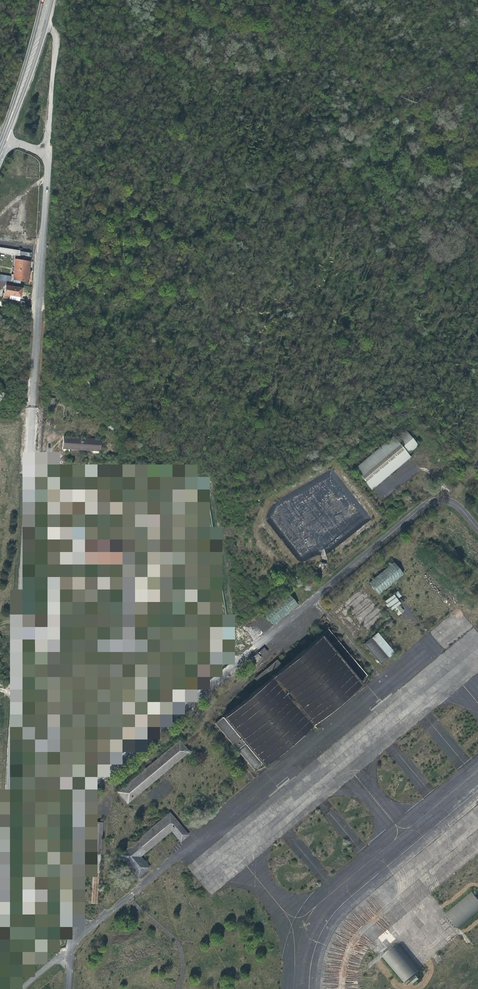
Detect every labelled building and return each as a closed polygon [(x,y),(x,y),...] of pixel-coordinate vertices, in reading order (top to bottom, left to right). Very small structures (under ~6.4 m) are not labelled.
[(8,276),(0,275),(0,282),(19,285),(19,282),(25,281),(27,261),(13,260),(13,257),(10,257),(10,269),(11,269),(11,274),(8,274),(8,276)] [(19,295),(20,287),(5,285),(4,293),(19,295)] [(405,431),(394,440),(406,454),(417,446),(405,431)] [(63,449),(100,451),(101,439),(64,437),(63,449)] [(369,488),(408,457),(406,454),(394,440),(392,438),(354,469),(369,488)] [(83,541),(84,534),(72,533),(71,541),(83,541)] [(122,547),(89,545),(89,560),(121,562),(122,547)] [(378,594),(402,574),(393,563),(369,583),(378,594)] [(366,678),(324,627),(213,718),(255,769),(366,678)] [(377,634),(371,638),(387,658),(393,653),(377,634)] [(379,665),(387,658),(371,638),(363,645),(379,665)] [(188,753),(179,741),(117,791),(126,802),(188,753)] [(138,878),(150,868),(139,856),(170,831),(180,842),(188,835),(169,812),(118,855),(138,878)] [(102,823),(93,822),(92,854),(101,854),(102,823)] [(98,873),(91,873),(90,904),(97,904),(98,873)] [(446,915),(458,929),(477,912),(477,898),(473,892),(446,915)] [(398,945),(383,957),(405,983),(420,971),(398,945)]
